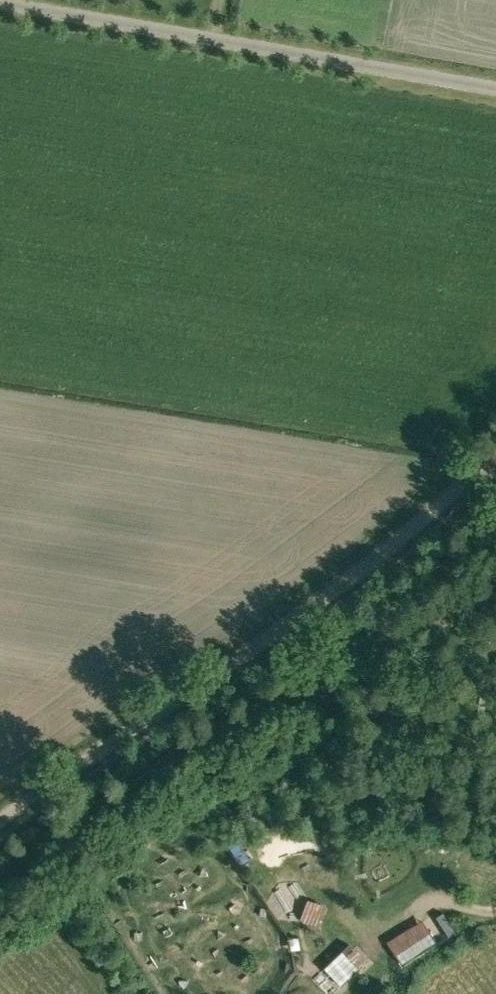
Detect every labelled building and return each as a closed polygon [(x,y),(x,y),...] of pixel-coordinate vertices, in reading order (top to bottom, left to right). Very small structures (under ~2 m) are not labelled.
[(227,844),(241,864),(250,858),(236,838),(227,844)] [(449,936),(455,931),(442,911),(435,916),(449,936)] [(436,941),(430,931),(396,953),(403,963),(436,941)] [(341,985),(359,968),(346,955),(354,947),(350,942),(324,967),(341,985)]
